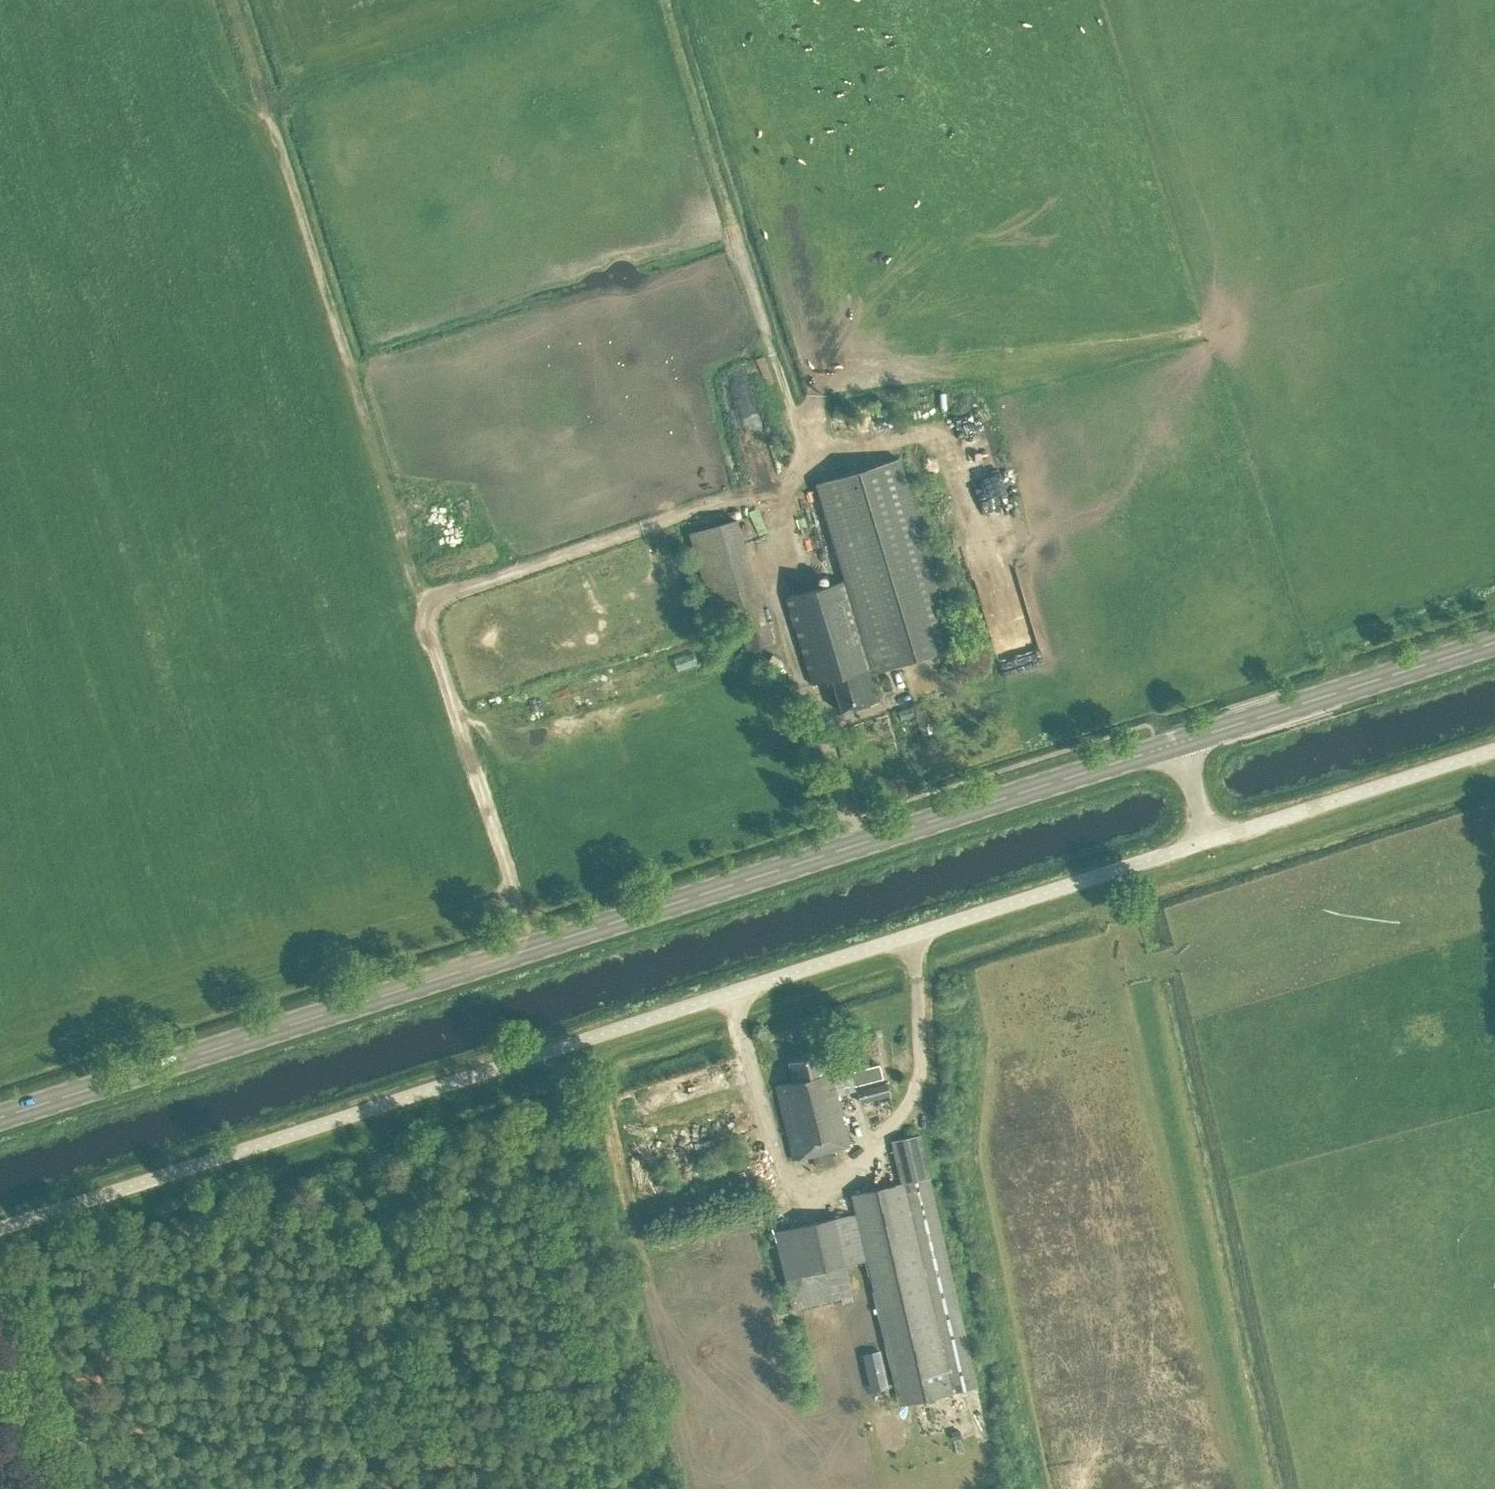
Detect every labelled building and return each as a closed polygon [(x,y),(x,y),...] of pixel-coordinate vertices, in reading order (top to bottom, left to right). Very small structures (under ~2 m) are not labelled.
[(873,671),(954,647),(898,460),(817,485),(845,580),(786,597),(812,684),(831,679),(840,711),(876,700),(873,691),(878,689),(873,671)] [(735,520),(688,534),(714,620),(746,610),(757,648),(772,643),(735,520)] [(793,1158),(849,1143),(834,1082),(832,1082),(832,1080),(829,1070),(826,1054),(789,1062),(793,1081),(775,1085),(793,1158)] [(849,1070),(850,1076),(852,1084),(881,1078),(878,1064),(849,1070)] [(861,1102),(888,1095),(884,1082),(858,1089),(861,1102)] [(973,1388),(919,1134),(890,1141),(899,1182),(849,1194),(854,1212),(773,1231),(791,1309),(872,1290),(898,1404),(973,1388)] [(885,1388),(876,1351),(858,1355),(868,1392),(885,1388)]
